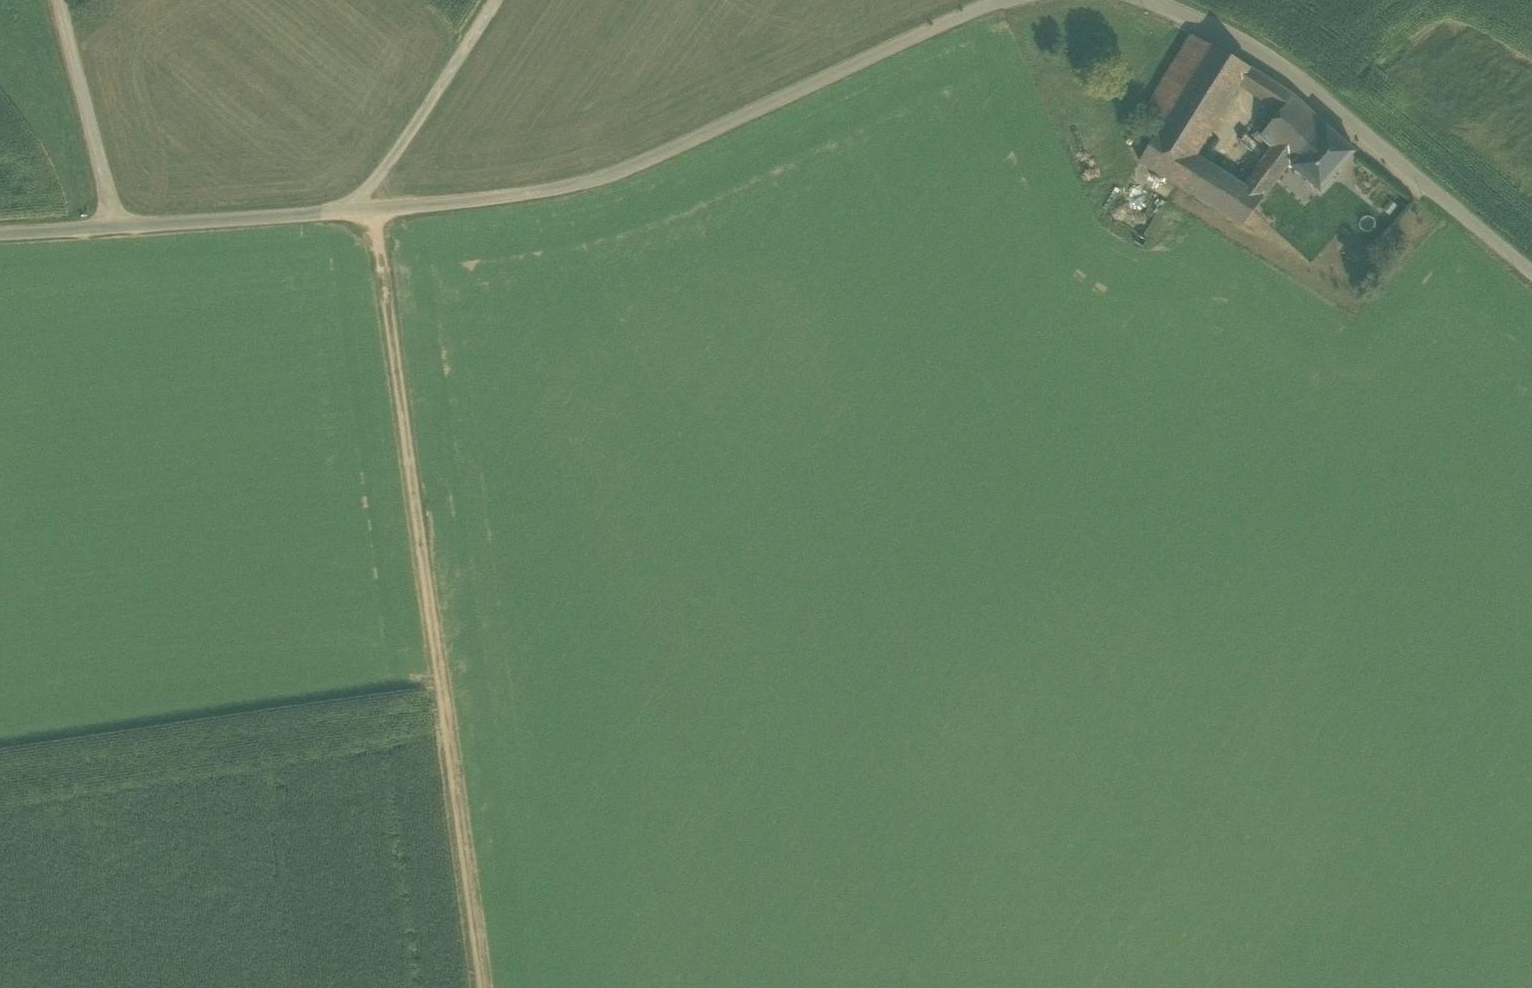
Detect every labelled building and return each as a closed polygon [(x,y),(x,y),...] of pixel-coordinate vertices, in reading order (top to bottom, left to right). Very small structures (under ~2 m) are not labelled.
[(1291,99),(1281,93),(1192,41),(1138,127),(1157,137),(1137,169),(1241,238),(1288,173),(1269,156),(1244,189),(1201,161),(1240,98),(1273,118),(1291,99)] [(1291,99),(1259,146),(1269,156),(1288,173),(1322,200),(1361,158),(1291,99)]
